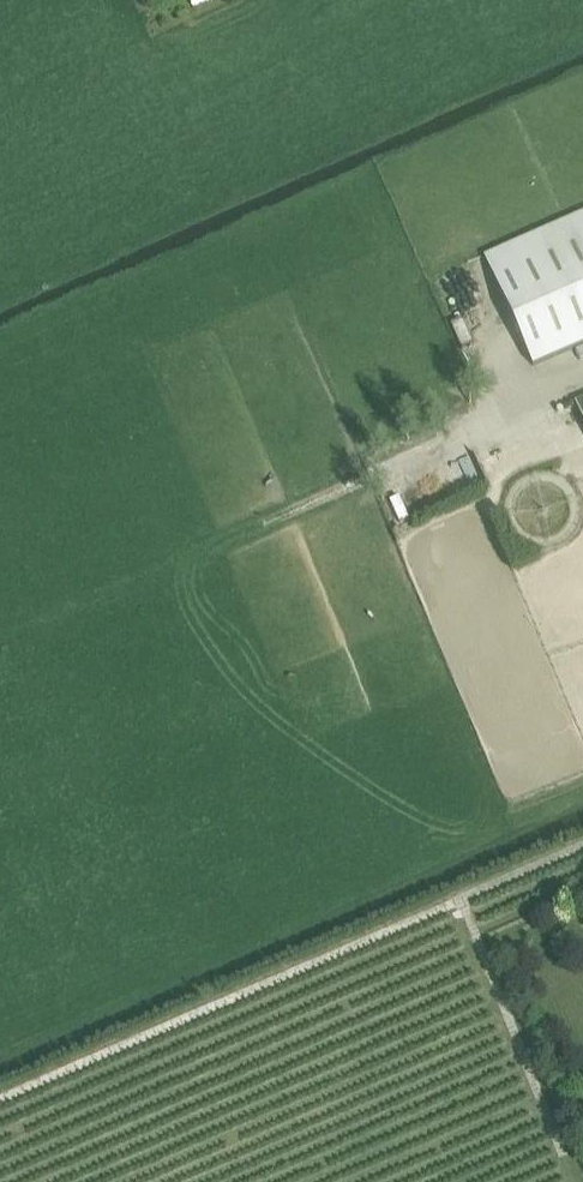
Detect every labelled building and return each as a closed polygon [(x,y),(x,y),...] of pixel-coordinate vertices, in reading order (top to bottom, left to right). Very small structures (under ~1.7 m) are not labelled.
[(533,366),(582,344),(582,213),(485,256),(533,366)]
